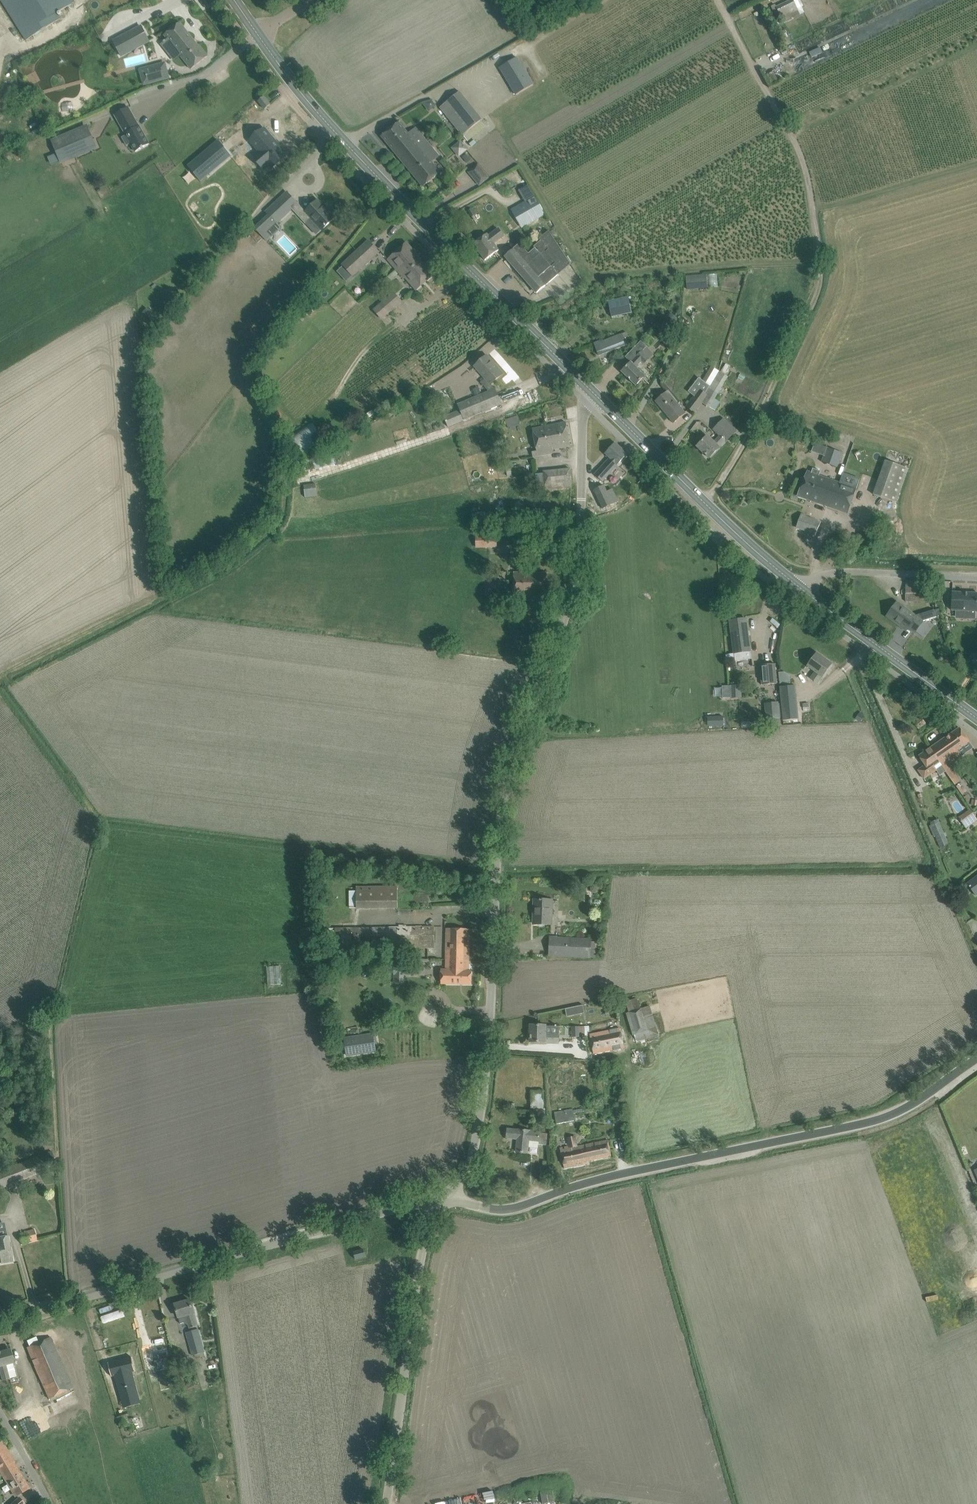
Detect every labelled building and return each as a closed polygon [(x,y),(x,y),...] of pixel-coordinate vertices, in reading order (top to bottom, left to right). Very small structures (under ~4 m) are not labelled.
[(27,40),(61,19),(57,13),(75,2),(73,0),(2,0),(27,40)] [(799,0),(791,0),(776,7),(784,23),(793,18),(805,13),(799,0)] [(180,22),(164,35),(168,39),(181,56),(191,69),(208,56),(206,53),(199,44),(198,45),(180,22)] [(150,41),(142,26),(113,40),(121,56),(150,41)] [(517,57),(500,68),(516,95),(533,85),(517,57)] [(169,78),(165,62),(140,69),(144,85),(169,78)] [(772,71),(766,74),(771,84),(777,81),(772,71)] [(212,87),(208,82),(199,88),(203,93),(212,87)] [(441,108),(438,111),(442,116),(445,114),(463,136),(482,121),(460,92),(440,107),(441,108)] [(264,97),(260,100),(258,101),(265,109),(271,105),(264,97)] [(427,111),(435,105),(430,98),(422,104),(427,111)] [(148,144),(129,107),(115,115),(125,133),(121,136),(126,145),(131,143),(135,151),(148,144)] [(409,134),(399,122),(382,136),(403,162),(427,142),(416,128),(409,134)] [(87,124),(51,139),(59,157),(95,142),(87,124)] [(264,129),(251,141),(260,152),(254,157),(263,168),(269,163),(272,167),(286,156),(264,129)] [(218,140),(188,166),(201,181),(231,155),(218,140)] [(450,148),(458,157),(467,149),(459,140),(450,148)] [(427,142),(403,162),(423,186),(440,172),(431,161),(438,155),(427,142)] [(460,159),(470,170),(476,164),(466,153),(460,159)] [(468,173),(479,185),(489,177),(478,164),(468,173)] [(280,199),(266,212),(268,215),(276,224),(277,223),(283,217),(292,209),(304,223),(305,222),(309,218),(321,230),(321,231),(327,225),(335,218),(327,210),(326,211),(318,202),(319,201),(318,200),(313,205),(306,212),(287,192),(280,199)] [(519,206),(512,210),(519,223),(536,213),(538,216),(543,214),(533,197),(529,200),(519,206)] [(473,244),(485,260),(499,250),(494,243),(504,236),(498,228),(489,235),(488,233),(473,244)] [(528,252),(520,243),(505,256),(523,277),(559,247),(548,231),(540,239),(541,240),(528,252)] [(342,264),(354,276),(380,252),(369,240),(342,264)] [(399,250),(387,260),(396,270),(403,278),(405,277),(416,290),(426,281),(434,275),(415,253),(407,243),(403,247),(399,250)] [(545,286),(548,284),(570,264),(559,247),(523,277),(537,293),(545,286)] [(685,274),(686,288),(707,288),(706,274),(685,274)] [(373,310),(382,319),(402,302),(393,292),(373,310)] [(301,323),(308,314),(316,303),(309,297),(301,308),(294,318),(301,323)] [(592,308),(594,318),(600,317),(597,306),(592,308)] [(147,308),(143,313),(148,317),(151,312),(147,308)] [(594,343),(599,355),(608,352),(625,345),(623,338),(628,336),(626,332),(603,341),(602,340),(594,343)] [(622,372),(636,386),(645,376),(636,367),(642,361),(645,364),(650,358),(642,351),(646,346),(641,341),(625,357),(631,362),(622,372)] [(472,421),(476,420),(474,416),(502,404),(495,389),(491,384),(503,374),(487,356),(475,366),(486,378),(480,382),(488,391),(481,394),(476,397),(458,404),(460,410),(444,417),(448,427),(471,417),(472,421)] [(694,396),(686,407),(694,413),(702,403),(708,394),(706,393),(719,371),(711,366),(703,381),(699,378),(688,392),(694,396)] [(708,394),(702,403),(709,408),(710,407),(715,399),(728,377),(725,375),(721,372),(719,371),(706,393),(708,394)] [(478,387),(473,390),(476,397),(481,394),(478,387)] [(667,391),(656,401),(674,423),(686,413),(667,391)] [(719,448),(718,447),(726,439),(726,440),(735,431),(724,419),(714,429),(720,435),(714,442),(708,436),(697,446),(709,458),(716,451),(719,448)] [(324,441),(312,422),(287,437),(299,456),(324,441)] [(556,424),(532,428),(537,451),(532,452),(533,457),(554,453),(553,449),(570,446),(566,422),(556,424)] [(615,442),(605,453),(610,458),(595,474),(602,481),(628,454),(615,442)] [(842,453),(827,447),(824,456),(822,462),(837,467),(842,453)] [(909,469),(885,461),(874,495),(897,503),(909,469)] [(801,487),(798,496),(846,513),(850,503),(855,488),(819,475),(820,471),(813,468),(811,472),(807,471),(801,487)] [(561,470),(544,472),(544,474),(546,491),(562,489),(571,488),(572,488),(570,469),(567,469),(566,469),(561,470)] [(317,496),(316,484),(304,485),(306,497),(317,496)] [(604,485),(595,492),(606,508),(615,502),(604,485)] [(796,527),(815,535),(820,522),(801,515),(796,527)] [(495,527),(475,528),(476,548),(490,547),(496,547),(495,535),(495,527)] [(545,597),(547,573),(513,572),(512,601),(526,601),(526,596),(539,596),(545,597)] [(906,585),(906,601),(929,601),(929,586),(928,586),(928,580),(911,580),(911,585),(906,585)] [(489,582),(489,592),(501,593),(501,583),(489,582)] [(952,592),(952,610),(976,611),(976,593),(952,592)] [(897,603),(888,615),(900,624),(899,625),(906,630),(908,627),(915,632),(922,637),(929,627),(922,622),(923,621),(936,617),(936,616),(934,610),(916,615),(915,616),(897,603)] [(743,660),(742,654),(750,653),(746,618),(730,620),(735,661),(743,660)] [(817,653),(811,661),(808,666),(816,672),(811,678),(818,683),(822,677),(832,664),(817,653)] [(762,685),(777,684),(776,664),(761,665),(762,685)] [(789,672),(778,672),(779,684),(790,683),(789,672)] [(733,697),(743,697),(743,684),(732,685),(733,697)] [(795,693),(780,695),(782,720),(797,718),(795,693)] [(779,718),(778,701),(765,703),(766,719),(779,718)] [(723,717),(708,717),(708,726),(723,726),(723,717)] [(919,729),(926,723),(921,717),(914,722),(919,729)] [(925,765),(918,770),(924,780),(937,771),(940,776),(945,772),(952,781),(955,785),(960,781),(948,764),(953,761),(961,755),(958,750),(969,741),(960,728),(935,745),(931,748),(919,756),(925,764),(925,765)] [(971,811),(966,815),(971,822),(976,819),(971,811)] [(949,844),(940,822),(931,826),(940,848),(949,844)] [(967,884),(976,895),(976,894),(976,876),(967,884)] [(402,902),(398,902),(397,886),(356,886),(356,909),(402,910),(402,902)] [(534,923),(534,924),(544,924),(552,924),(552,900),(535,900),(535,899),(534,899),(534,909),(536,909),(535,923),(534,923)] [(335,931),(327,931),(328,956),(358,956),(358,949),(434,948),(434,927),(335,928),(335,931)] [(469,956),(468,956),(468,951),(469,951),(470,929),(447,929),(446,970),(442,970),(442,983),(471,984),(471,971),(470,971),(469,956)] [(592,942),(592,939),(550,937),(549,956),(596,958),(596,942),(592,942)] [(394,964),(393,975),(417,975),(418,965),(394,964)] [(279,965),(266,965),(266,984),(280,983),(279,965)] [(641,1008),(637,998),(625,1001),(629,1012),(626,1013),(636,1042),(659,1035),(649,1006),(641,1008)] [(583,1005),(576,1006),(578,1014),(585,1013),(583,1005)] [(531,1042),(541,1042),(544,1042),(545,1040),(559,1041),(560,1025),(541,1025),(531,1025),(531,1042)] [(586,1036),(586,1026),(572,1027),(572,1037),(586,1036)] [(616,1028),(589,1035),(594,1054),(623,1047),(618,1028),(616,1028)] [(376,1053),(373,1034),(343,1039),(346,1057),(376,1053)] [(544,1101),(544,1091),(532,1091),(531,1101),(544,1101)] [(545,1124),(544,1108),(534,1108),(534,1123),(545,1124)] [(557,1125),(574,1122),(572,1112),(555,1114),(557,1125)] [(507,1138),(518,1139),(517,1152),(528,1153),(528,1147),(538,1148),(539,1144),(546,1145),(547,1134),(529,1132),(529,1131),(519,1129),(519,1130),(508,1129),(507,1138)] [(604,1158),(604,1157),(611,1156),(609,1146),(608,1140),(577,1146),(575,1137),(569,1138),(570,1146),(561,1148),(563,1159),(565,1168),(585,1165),(585,1162),(591,1160),(604,1158)] [(34,1229),(19,1233),(22,1244),(37,1240),(34,1229)] [(0,1260),(1,1263),(13,1261),(12,1251),(9,1236),(8,1237),(0,1238),(0,1260)] [(365,1255),(364,1249),(354,1252),(355,1257),(365,1255)] [(175,1304),(176,1309),(180,1323),(188,1321),(190,1328),(197,1326),(193,1313),(194,1312),(190,1300),(175,1304)] [(105,1323),(125,1316),(123,1309),(102,1315),(105,1323)] [(203,1353),(205,1352),(198,1329),(185,1332),(192,1356),(194,1355),(197,1364),(203,1362),(201,1358),(204,1357),(203,1353)] [(73,1388),(51,1337),(27,1347),(49,1398),(73,1388)] [(0,1352),(0,1371),(2,1380),(10,1378),(17,1376),(13,1362),(12,1359),(10,1349),(0,1352)] [(123,1399),(125,1407),(138,1404),(136,1396),(138,1395),(132,1371),(135,1370),(133,1363),(132,1357),(109,1363),(110,1369),(112,1376),(115,1375),(119,1389),(120,1389),(123,1399)] [(0,1442),(0,1470),(10,1487),(16,1496),(29,1488),(13,1463),(14,1462),(2,1441),(0,1442)] [(208,1483),(216,1482),(215,1473),(206,1474),(208,1483)] [(541,1492),(543,1503),(546,1503),(555,1502),(553,1490),(541,1492)]
